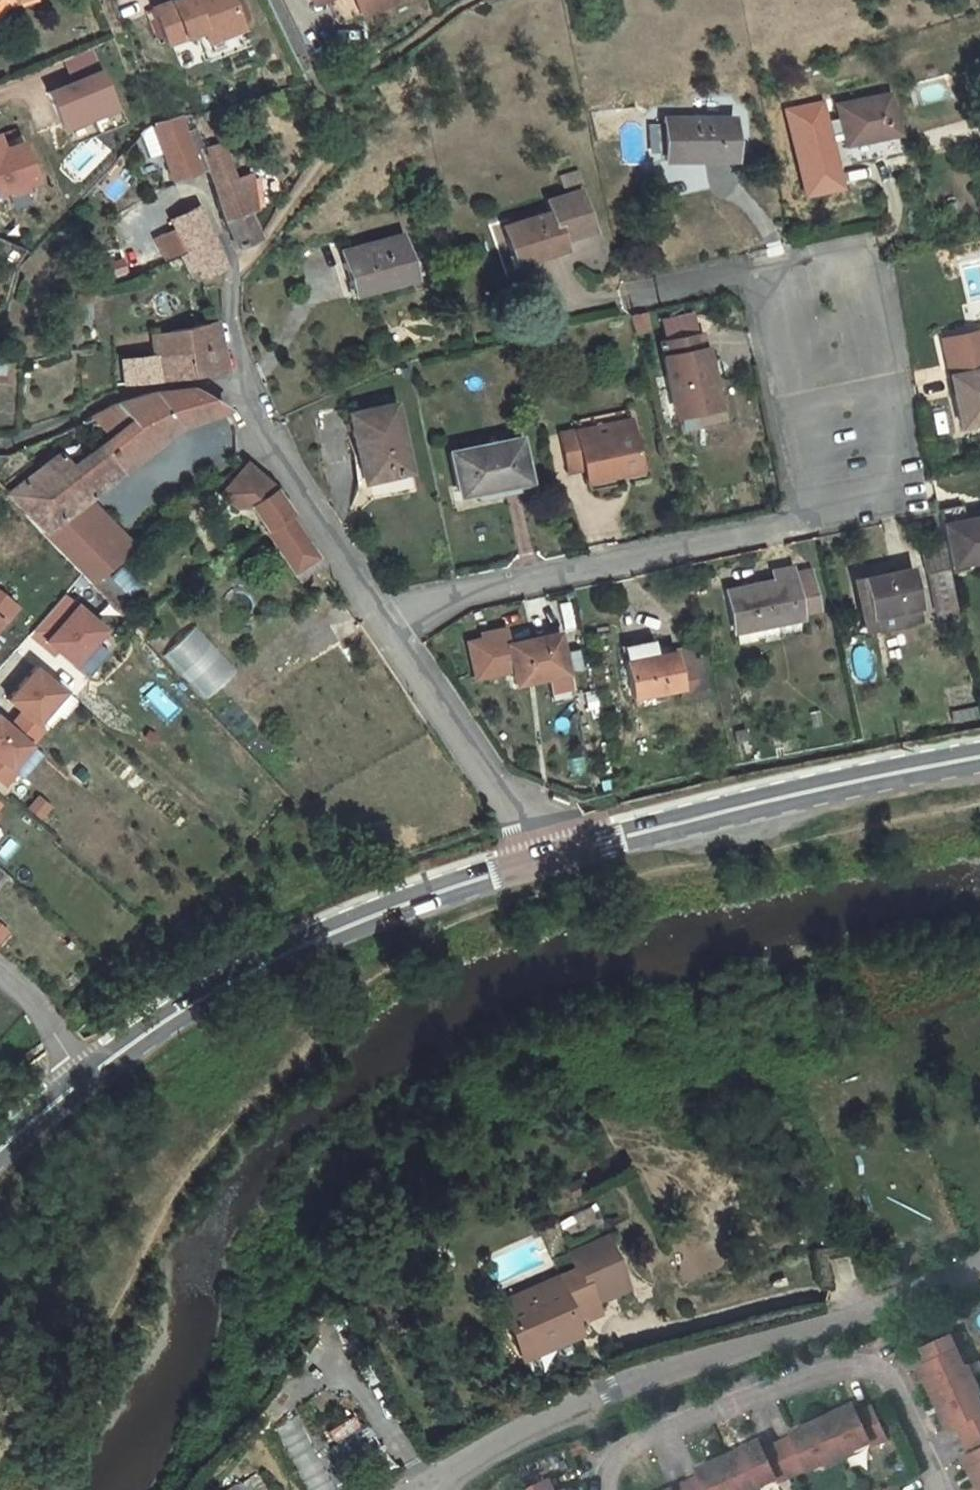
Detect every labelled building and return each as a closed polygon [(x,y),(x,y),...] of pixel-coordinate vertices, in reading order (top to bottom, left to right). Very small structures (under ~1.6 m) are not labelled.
[(164,44),(195,33),(198,39),(240,23),(231,0),(173,0),(151,8),(164,44)] [(358,14),(352,0),(326,0),(337,23),(358,14)] [(358,14),(389,1),(389,0),(352,0),(358,14)] [(248,45),(240,23),(198,39),(206,61),(248,45)] [(64,132),(123,108),(98,47),(39,71),(64,132)] [(900,134),(891,94),(838,105),(847,145),(900,134)] [(784,113),(789,139),(824,133),(819,106),(784,113)] [(199,149),(200,148),(196,136),(186,140),(180,116),(152,123),(170,180),(206,168),(199,149)] [(664,161),(732,160),(732,118),(664,119),(664,136),(654,136),(654,153),(664,153),(664,161)] [(199,149),(206,168),(208,168),(214,183),(231,181),(231,179),(219,142),(200,148),(199,149)] [(33,182),(19,145),(1,151),(0,149),(0,194),(33,182)] [(577,171),(559,176),(562,188),(581,183),(577,171)] [(222,221),(234,248),(255,239),(244,212),(252,212),(248,176),(231,179),(231,181),(214,183),(222,221)] [(530,259),(563,248),(560,240),(591,231),(579,191),(546,202),(550,213),(503,227),(512,258),(528,253),(530,259)] [(179,256),(193,284),(224,268),(198,208),(171,221),(187,251),(179,256)] [(400,236),(341,253),(351,289),(370,284),(371,289),(412,278),(412,277),(422,274),(417,253),(406,256),(400,236)] [(528,253),(512,258),(514,263),(530,259),(528,253)] [(370,284),(351,289),(353,295),(371,289),(370,284)] [(644,312),(629,315),(633,334),(648,331),(644,312)] [(222,372),(213,320),(186,329),(149,335),(149,339),(150,340),(153,357),(120,361),(122,385),(188,376),(222,372)] [(952,394),(959,427),(979,422),(979,335),(979,330),(940,339),(947,369),(951,367),(953,374),(950,375),(954,393),(952,394)] [(113,346),(150,340),(149,339),(149,335),(149,333),(113,340),(113,346)] [(680,435),(730,425),(720,375),(705,366),(699,335),(660,343),(675,416),(676,416),(680,435)] [(112,386),(122,385),(120,361),(113,362),(112,386)] [(58,454),(6,495),(41,533),(85,499),(176,428),(225,409),(190,389),(153,393),(115,405),(92,417),(107,437),(68,467),(58,454)] [(393,405),(348,415),(363,482),(407,473),(393,405)] [(629,419),(576,431),(578,442),(631,430),(629,419)] [(578,442),(576,431),(559,435),(567,473),(583,470),(586,483),(640,471),(631,430),(578,442)] [(475,493),(527,482),(518,439),(450,453),(458,492),(474,488),(475,493)] [(267,486),(258,477),(242,463),(212,486),(241,513),(248,505),(292,571),(315,557),(287,514),(271,489),(267,486)] [(407,473),(363,482),(366,500),(411,491),(407,473)] [(529,490),(527,482),(475,493),(477,501),(529,490)] [(189,505),(196,500),(190,492),(183,497),(189,505)] [(85,499),(41,533),(90,584),(133,550),(85,499)] [(937,513),(948,566),(979,560),(979,517),(964,520),(961,505),(936,510),(937,513)] [(315,557),(292,571),(298,580),(320,565),(315,557)] [(948,566),(948,568),(949,573),(979,568),(979,560),(948,566)] [(790,568),(772,572),(774,581),(726,591),(735,632),(752,629),(800,618),(800,615),(817,611),(809,572),(792,576),(790,568)] [(957,610),(949,573),(948,568),(927,573),(936,614),(957,610)] [(105,574),(95,583),(117,607),(137,588),(120,569),(110,579),(105,574)] [(910,569),(861,580),(856,581),(863,615),(869,613),(869,617),(890,612),(893,627),(922,621),(910,569)] [(0,593),(0,623),(1,624),(16,607),(0,593)] [(81,598),(45,638),(77,668),(114,627),(81,598)] [(890,612),(869,617),(873,632),(893,627),(890,612)] [(208,698),(237,670),(195,626),(166,654),(208,698)] [(511,670),(506,644),(507,644),(503,629),(480,634),(481,639),(467,642),(474,678),(511,670)] [(755,640),(752,629),(735,632),(737,643),(755,640)] [(511,670),(515,685),(565,674),(557,633),(507,644),(506,644),(511,670)] [(621,645),(622,654),(655,647),(653,639),(621,645)] [(579,647),(566,650),(571,672),(584,669),(579,647)] [(656,655),(655,647),(622,654),(624,661),(631,698),(651,694),(679,689),(681,699),(698,695),(691,660),(688,648),(672,652),(656,655)] [(698,659),(691,660),(698,695),(705,694),(698,659)] [(62,690),(34,666),(5,699),(20,711),(8,725),(29,743),(41,728),(34,722),(62,690)] [(653,704),(651,694),(631,698),(633,708),(653,704)] [(952,724),(979,719),(977,708),(950,714),(952,724)] [(0,718),(0,784),(1,785),(13,772),(7,767),(29,743),(8,725),(0,718)] [(7,767),(21,778),(41,755),(29,743),(7,767)] [(47,805),(37,795),(26,806),(37,816),(47,805)] [(571,1200),(587,1191),(584,1185),(568,1194),(571,1200)] [(502,1312),(518,1348),(598,1313),(594,1304),(625,1290),(603,1238),(568,1254),(574,1268),(552,1278),(556,1288),(502,1312)] [(502,1312),(556,1288),(552,1278),(498,1302),(502,1312)] [(577,1335),(573,1325),(518,1348),(523,1358),(577,1335)] [(930,1380),(938,1397),(975,1380),(969,1367),(966,1368),(958,1351),(962,1350),(955,1334),(923,1349),(929,1363),(920,1368),(927,1382),(930,1380)] [(965,1441),(979,1433),(979,1399),(978,1395),(979,1394),(979,1391),(975,1380),(938,1397),(946,1414),(942,1416),(949,1430),(958,1426),(965,1441)] [(872,1408),(858,1414),(854,1405),(839,1412),(841,1415),(824,1423),(841,1460),(854,1454),(852,1451),(870,1443),(871,1447),(887,1440),(872,1408)] [(278,1425),(306,1489),(334,1489),(301,1415),(278,1425)] [(841,1460),(824,1423),(807,1431),(805,1427),(791,1434),(792,1437),(778,1444),(793,1476),(807,1470),(808,1471),(827,1462),(828,1466),(841,1460)] [(979,1483),(979,1433),(965,1441),(971,1454),(964,1458),(971,1472),(975,1471),(979,1483)] [(793,1476),(778,1444),(764,1450),(760,1441),(745,1448),(746,1452),(730,1459),(744,1489),(759,1489),(758,1487),(776,1479),(778,1483),(793,1476)] [(730,1459),(713,1467),(711,1463),(697,1470),(700,1477),(686,1483),(689,1489),(744,1489),(730,1459)] [(229,1489),(267,1489),(257,1472),(229,1489)] [(549,1481),(528,1489),(554,1489),(549,1481)]
